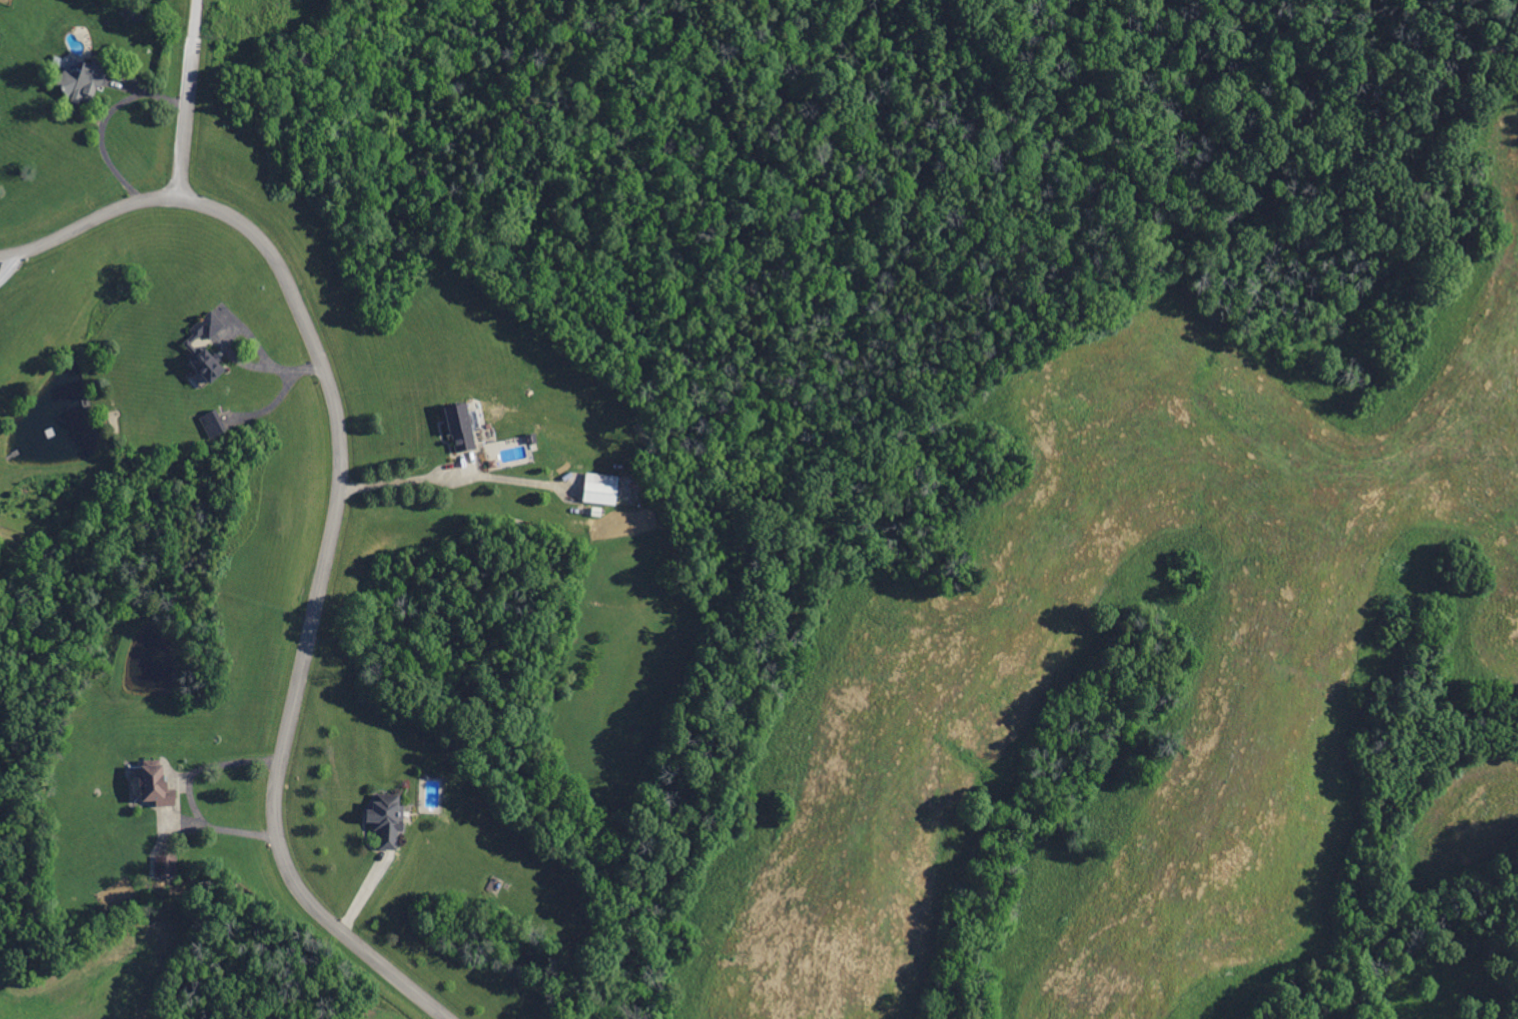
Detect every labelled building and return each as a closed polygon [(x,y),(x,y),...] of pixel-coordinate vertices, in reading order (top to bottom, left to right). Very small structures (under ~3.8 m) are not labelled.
[(131,20),(125,18),(127,9),(134,11),(131,20)] [(108,67),(101,85),(101,87),(98,87),(91,104),(81,100),(79,104),(76,103),(73,102),(70,101),(71,99),(68,99),(61,84),(58,86),(54,77),(64,72),(63,71),(75,66),(82,69),(85,62),(92,64),(97,66),(98,63),(98,61),(109,65),(108,67)] [(211,339),(209,340),(203,334),(192,344),(195,347),(197,350),(198,348),(202,351),(205,348),(215,359),(225,370),(210,384),(209,383),(198,371),(190,363),(193,361),(194,360),(190,355),(192,353),(183,344),(191,337),(194,335),(190,331),(190,330),(212,310),(226,326),(219,332),(211,339)] [(469,418),(472,418),(473,423),(471,426),(472,430),(476,449),(475,449),(465,452),(457,453),(456,453),(454,444),(452,435),(449,436),(447,436),(445,424),(441,408),(466,403),(468,412),(469,418)] [(211,439),(200,418),(216,409),(220,416),(226,428),(227,431),(223,433),(211,439)] [(528,445),(526,436),(536,434),(538,444),(528,445)] [(616,507),(583,503),(587,473),(620,477),(616,507)] [(161,765),(163,765),(164,776),(168,776),(168,777),(168,779),(168,780),(168,790),(175,789),(176,806),(170,806),(157,807),(156,807),(156,801),(143,801),(143,796),(141,795),(141,794),(141,790),(142,789),(140,787),(139,783),(139,779),(140,778),(141,777),(141,776),(142,776),(142,770),(141,766),(144,766),(144,760),(160,760),(161,765)] [(400,805),(404,805),(404,806),(404,815),(403,822),(404,822),(405,824),(405,829),(402,831),(402,832),(398,832),(397,851),(394,850),(393,850),(383,850),(378,849),(380,831),(374,830),(374,823),(365,822),(365,819),(366,813),(366,809),(372,810),(373,801),(376,802),(376,793),(400,794),(400,805)] [(178,876),(156,875),(156,857),(178,857),(178,876)]
